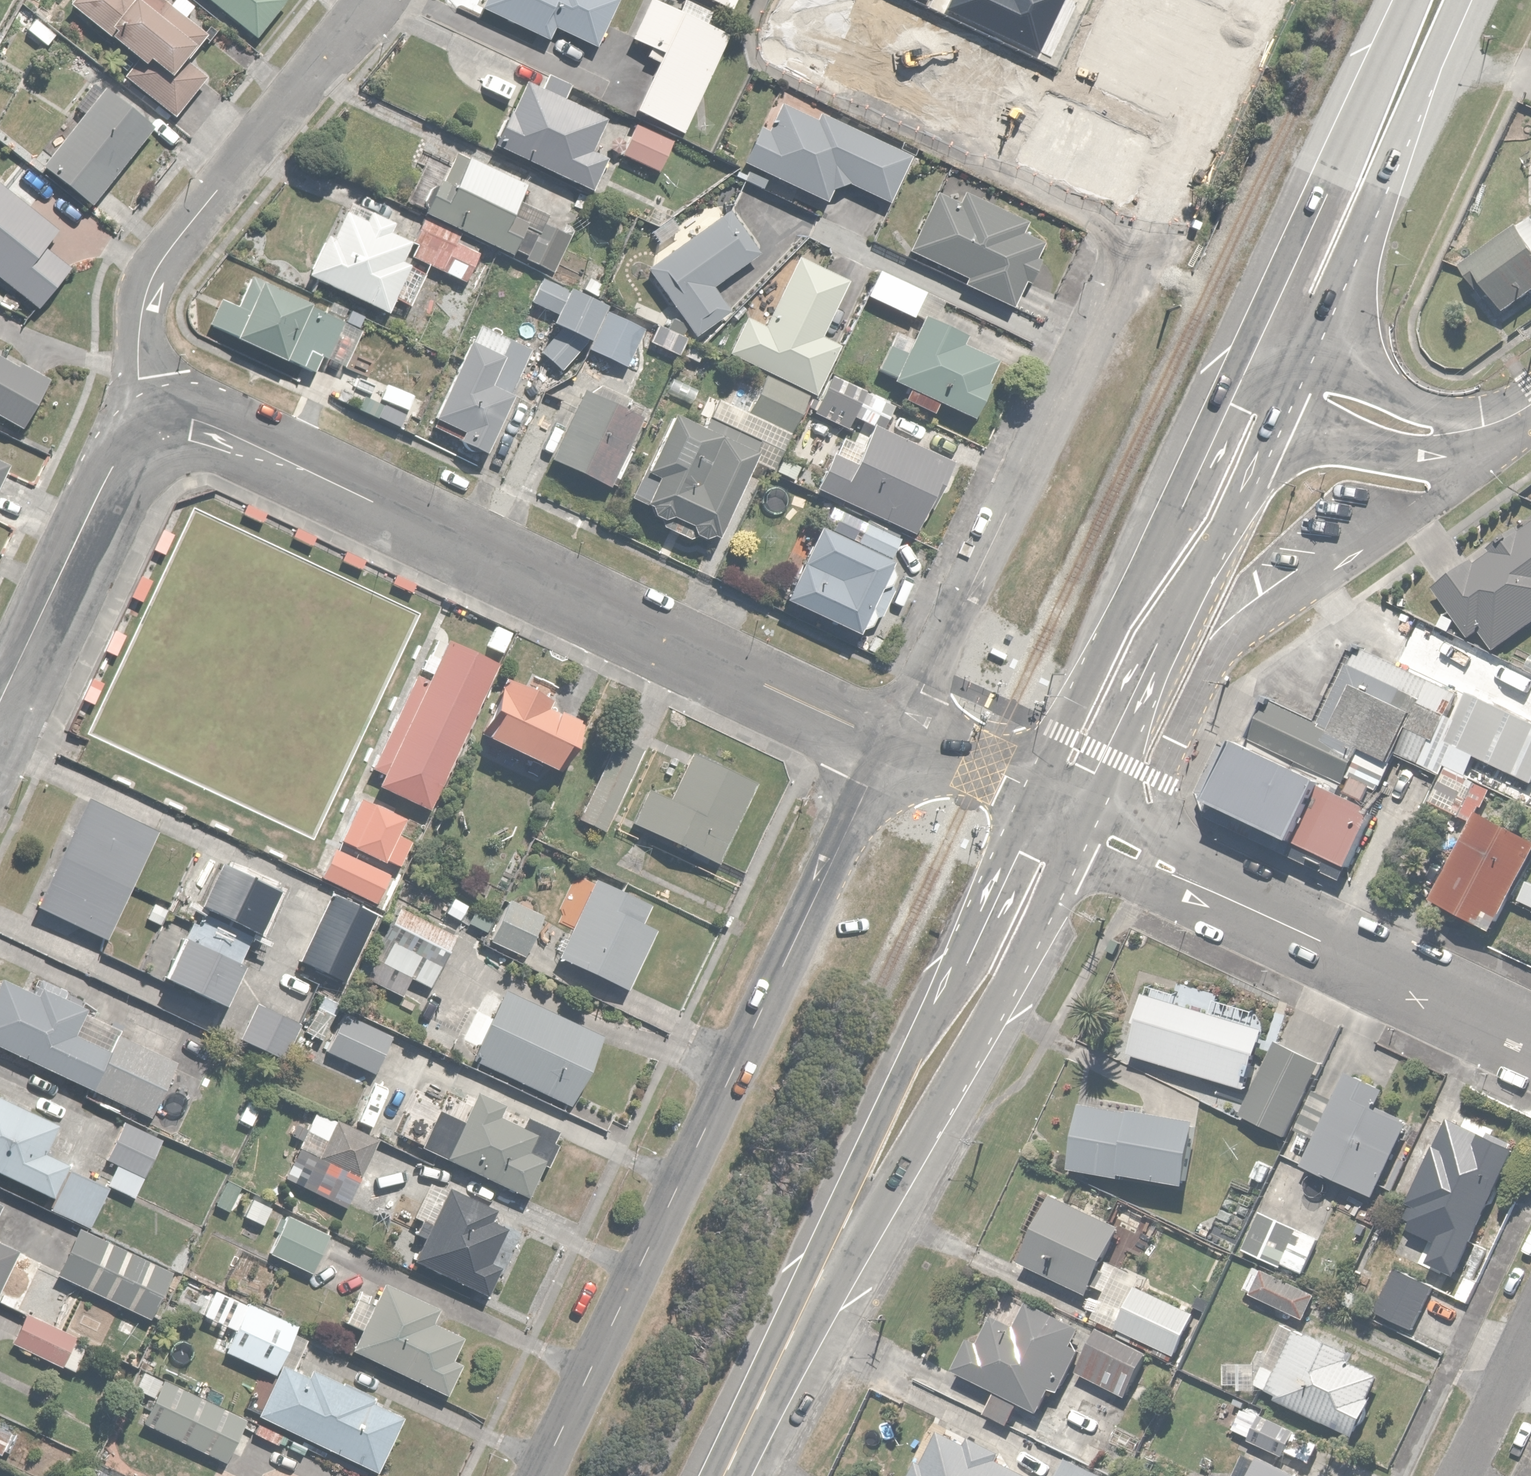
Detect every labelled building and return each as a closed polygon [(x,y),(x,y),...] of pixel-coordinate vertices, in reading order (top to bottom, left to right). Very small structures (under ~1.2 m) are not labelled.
[(65,1),(136,59),(123,76),(177,119),(211,77),(189,59),(212,30),(175,0),(67,0),(65,1)] [(252,36),(282,0),(208,0),(252,36)] [(477,4),(549,37),(554,25),(599,45),(619,0),(479,0),(477,4)] [(727,29),(712,22),(714,18),(676,0),(647,0),(631,35),(659,48),(630,111),(679,133),(727,29)] [(161,119),(99,73),(32,164),(94,210),(161,119)] [(521,80),(491,144),(580,185),(578,190),(597,198),(615,161),(603,155),(617,124),(521,80)] [(783,217),(790,202),(817,215),(831,186),(847,180),(889,200),(912,154),(784,91),(767,124),(758,120),(731,174),(745,181),(738,195),(783,217)] [(679,139),(635,121),(621,155),(664,173),(679,139)] [(575,204),(466,156),(450,149),(422,213),(547,268),(575,204)] [(39,308),(70,269),(44,248),(58,231),(0,184),(0,277),(39,308)] [(965,283),(1011,304),(1022,280),(1028,283),(1046,245),(1023,234),(1030,219),(966,189),(959,204),(934,193),(907,251),(967,278),(965,283)] [(415,232),(348,205),(336,233),(328,229),(309,276),(392,309),(396,300),(411,306),(426,269),(468,286),(485,245),(420,218),(415,232)] [(734,208),(644,267),(690,337),(729,311),(709,282),(760,248),(734,208)] [(1463,266),(1475,282),(1483,276),(1508,311),(1530,294),(1530,219),(1463,266)] [(847,276),(795,254),(766,324),(744,315),(727,356),(816,394),(839,339),(824,332),(847,276)] [(605,301),(540,271),(525,302),(553,315),(536,352),(574,369),(605,301)] [(923,293),(872,271),(862,295),(913,317),(923,293)] [(361,324),(245,275),(233,302),(218,296),(206,324),(311,369),(319,350),(346,361),(361,324)] [(643,325),(606,309),(588,349),(625,366),(643,325)] [(966,334),(920,312),(910,335),(894,327),(875,369),(890,376),(889,379),(908,388),(904,397),(935,412),(940,401),(970,415),(996,360),(961,344),(966,334)] [(530,346),(476,322),(432,419),(461,432),(456,441),(482,452),(530,346)] [(22,426),(47,379),(0,354),(0,414),(22,426)] [(896,403),(830,372),(812,411),(847,427),(853,414),(884,429),(896,403)] [(765,375),(747,410),(788,430),(806,395),(765,375)] [(644,415),(583,387),(550,459),(612,487),(644,415)] [(702,425),(671,410),(642,470),(655,476),(641,505),(661,514),(656,523),(716,551),(766,445),(706,417),(702,425)] [(830,450),(814,485),(915,532),(950,456),(925,444),(931,429),(898,413),(889,434),(871,425),(854,461),(830,450)] [(16,462),(0,455),(0,499),(16,462)] [(857,540),(820,521),(781,597),(855,635),(906,536),(869,518),(857,540)] [(1434,584),(1467,637),(1481,629),(1493,649),(1530,625),(1530,522),(1521,529),(1518,524),(1493,539),(1499,547),(1478,560),(1477,558),(1434,584)] [(513,629),(496,620),(483,647),(500,655),(513,629)] [(504,657),(445,629),(376,772),(435,801),(504,657)] [(1250,742),(1344,787),(1360,752),(1418,779),(1460,692),(1347,639),(1310,716),(1262,693),(1240,738),(1250,742)] [(603,725),(508,679),(482,732),(577,778),(603,725)] [(1476,691),(1453,738),(1530,775),(1530,717),(1476,691)] [(644,751),(614,737),(575,820),(605,834),(644,751)] [(1344,787),(1250,742),(1219,807),(1312,852),(1344,787)] [(754,781),(688,754),(669,799),(645,788),(629,825),(719,863),(754,781)] [(1452,754),(1444,771),(1430,798),(1467,817),(1489,773),(1452,754)] [(161,828),(89,793),(36,904),(108,938),(161,828)] [(422,824),(363,793),(320,874),(379,905),(422,824)] [(1477,808),(1434,899),(1500,931),(1530,866),(1530,833),(1477,808)] [(227,1003),(254,938),(276,886),(214,860),(181,938),(165,976),(227,1003)] [(659,902),(595,873),(558,956),(622,985),(659,902)] [(373,910),(326,892),(299,959),(346,978),(373,910)] [(544,912),(507,897),(490,941),(527,956),(544,912)] [(452,932),(398,907),(365,979),(400,995),(409,976),(428,985),(452,932)] [(118,1026),(109,1047),(69,1029),(80,1005),(36,986),(34,991),(0,977),(0,1047),(153,1113),(179,1052),(118,1026)] [(602,1036),(507,988),(473,1054),(568,1102),(602,1036)] [(1267,1023),(1143,989),(1126,1053),(1250,1087),(1267,1023)] [(335,1010),(315,1000),(301,1031),(321,1040),(335,1010)] [(300,1022),(255,1001),(239,1037),(283,1058),(300,1022)] [(392,1034),(345,1014),(329,1051),(376,1071),(392,1034)] [(1325,1062),(1276,1040),(1242,1114),(1291,1137),(1325,1062)] [(1373,1196),(1409,1122),(1379,1108),(1387,1091),(1349,1072),(1338,1094),(1321,1085),(1299,1131),(1317,1140),(1306,1162),(1373,1196)] [(0,1090),(0,1171),(49,1194),(66,1159),(46,1150),(61,1118),(0,1090)] [(462,1120),(436,1108),(419,1147),(526,1195),(544,1156),(531,1150),(538,1134),(524,1128),(530,1115),(475,1090),(462,1120)] [(1202,1121),(1082,1101),(1071,1167),(1191,1188),(1202,1121)] [(381,1141),(316,1107),(296,1146),(360,1179),(381,1141)] [(1459,1277),(1518,1148),(1495,1137),(1497,1131),(1465,1116),(1462,1124),(1448,1118),(1409,1203),(1416,1206),(1409,1220),(1414,1223),(1411,1229),(1436,1241),(1427,1262),(1459,1277)] [(162,1137),(122,1120),(106,1158),(117,1163),(108,1185),(137,1197),(162,1137)] [(423,1235),(413,1258),(498,1296),(527,1232),(495,1218),(498,1210),(449,1187),(447,1191),(429,1183),(415,1214),(421,1217),(415,1231),(423,1235)] [(1123,1227),(1056,1195),(1024,1262),(1092,1294),(1123,1227)] [(253,1197),(243,1217),(264,1227),(274,1207),(253,1197)] [(1285,1264),(1303,1273),(1321,1237),(1262,1209),(1243,1249),(1283,1269),(1285,1264)] [(330,1234),(289,1214),(269,1254),(311,1274),(330,1234)] [(78,1227),(56,1272),(152,1319),(174,1274),(78,1227)] [(1496,1252),(1479,1244),(1465,1275),(1482,1283),(1496,1252)] [(16,1253),(0,1246),(0,1286),(16,1253)] [(1253,1266),(1243,1288),(1302,1317),(1313,1295),(1253,1266)] [(1437,1286),(1399,1267),(1376,1312),(1414,1331),(1437,1286)] [(359,1327),(349,1348),(446,1395),(463,1361),(453,1357),(464,1335),(432,1320),(438,1308),(383,1282),(374,1302),(356,1294),(343,1319),(359,1327)] [(1141,1283),(1119,1328),(1179,1357),(1200,1312),(1141,1283)] [(234,1330),(224,1351),(272,1373),(295,1326),(216,1288),(203,1315),(234,1330)] [(1046,1412),(1084,1333),(1086,1328),(1032,1302),(1021,1325),(998,1314),(985,1341),(974,1335),(957,1370),(996,1389),(985,1412),(1013,1425),(1024,1402),(1046,1412)] [(24,1313),(10,1342),(74,1373),(88,1344),(24,1313)] [(1099,1327),(1078,1371),(1127,1395),(1149,1351),(1099,1327)] [(1254,1389),(1257,1390),(1362,1437),(1389,1377),(1353,1361),(1356,1355),(1296,1328),(1277,1370),(1265,1365),(1254,1389)] [(284,1356),(256,1416),(373,1472),(402,1412),(284,1356)] [(244,1416),(142,1369),(133,1388),(154,1398),(142,1425),(223,1461),(244,1416)] [(1262,1411),(1249,1439),(1287,1458),(1289,1454),(1313,1466),(1325,1441),(1262,1411)] [(910,1475),(1035,1475),(1002,1458),(1005,1451),(973,1434),(968,1443),(943,1430),(926,1464),(918,1460),(910,1475)] [(1246,1449),(1233,1475),(1303,1475),(1246,1449)] [(1059,1475),(1112,1475),(1070,1455),(1059,1475)]
